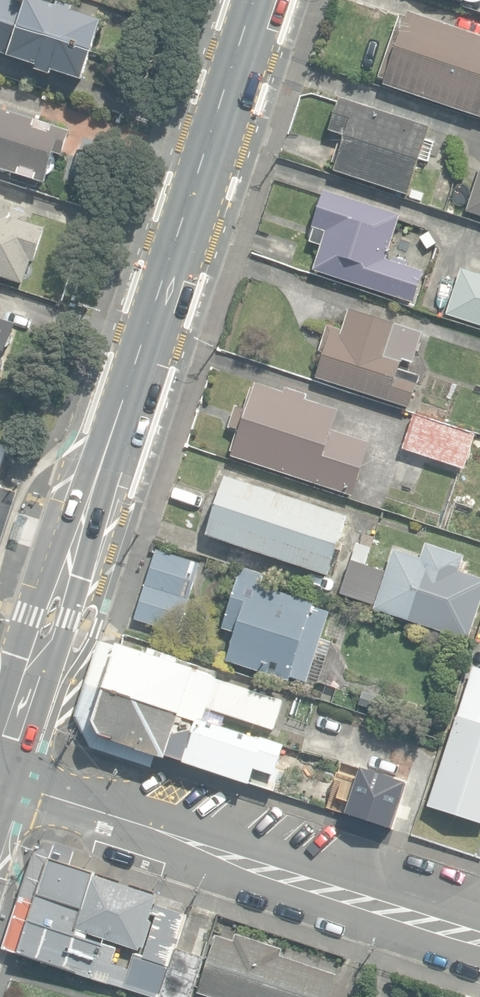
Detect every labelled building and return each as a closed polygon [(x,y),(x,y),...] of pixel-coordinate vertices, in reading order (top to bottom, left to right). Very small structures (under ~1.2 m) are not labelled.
[(90,59),(100,28),(71,19),(72,14),(57,9),(56,14),(12,0),(0,0),(0,29),(90,59)] [(479,117),(479,37),(409,13),(408,18),(401,16),(380,79),(386,81),(385,85),(479,117)] [(0,29),(0,60),(37,73),(35,78),(49,82),(51,77),(81,87),(90,59),(0,29)] [(433,126),(341,98),(331,131),(339,134),(331,162),(338,164),(335,173),(412,196),(433,126)] [(37,186),(39,179),(46,181),(55,152),(63,154),(70,130),(0,108),(0,166),(12,170),(10,177),(37,186)] [(467,213),(479,217),(479,172),(467,213)] [(314,271),(415,303),(425,272),(409,266),(410,262),(396,257),(394,262),(387,259),(402,215),(327,191),(310,242),(322,246),(314,271)] [(24,285),(32,262),(36,263),(47,228),(28,222),(30,215),(13,209),(14,205),(0,200),(0,277),(24,285)] [(427,249),(436,243),(429,232),(420,237),(427,249)] [(446,314),(479,325),(479,276),(460,269),(446,314)] [(317,378),(410,408),(420,376),(401,369),(404,360),(415,364),(424,333),(350,309),(343,330),(328,326),(319,351),(325,353),(321,355),(318,367),(319,371),(317,378)] [(16,324),(0,319),(0,375),(16,324)] [(232,457),(354,496),(371,443),(332,430),(339,410),(306,400),(308,395),(286,388),(284,393),(256,384),(248,410),(236,406),(229,427),(241,431),(232,457)] [(404,449),(465,469),(476,435),(415,414),(404,449)] [(2,469),(10,445),(0,441),(0,468),(2,469)] [(208,535),(330,576),(349,517),(227,476),(208,535)] [(20,493),(0,487),(0,553),(20,493)] [(358,543),(352,559),(367,564),(381,524),(361,517),(355,531),(365,535),(361,545),(358,543)] [(466,641),(479,600),(479,581),(459,574),(466,556),(427,543),(422,558),(394,549),(373,610),(466,641)] [(159,550),(147,586),(190,599),(201,564),(159,550)] [(341,594),(375,605),(386,571),(352,560),(341,594)] [(291,677),(308,682),(330,613),(313,608),(315,603),(262,586),(266,574),(243,567),(223,629),(237,633),(228,661),(290,681),(291,677)] [(190,599),(147,586),(136,618),(179,633),(190,599)] [(103,638),(89,682),(203,718),(207,705),(276,727),(285,699),(197,672),(199,666),(151,651),(151,653),(103,638)] [(472,667),(428,806),(479,823),(479,670),(472,667)] [(182,713),(88,683),(77,717),(93,748),(152,768),(156,755),(168,759),(169,756),(182,713)] [(364,689),(359,704),(386,713),(390,698),(364,689)] [(262,740),(182,713),(169,756),(270,790),(285,745),(262,738),(262,740)] [(351,815),(393,830),(409,783),(384,775),(380,786),(363,780),(351,815)] [(95,873),(51,858),(39,895),(83,909),(95,873)] [(159,896),(95,873),(83,909),(75,934),(101,943),(103,938),(140,951),(141,947),(145,948),(154,922),(150,921),(159,896)] [(83,909),(39,895),(31,919),(75,934),(83,909)] [(155,996),(160,996),(178,947),(189,915),(157,904),(153,915),(156,916),(144,955),(135,952),(123,986),(155,996)] [(75,934),(31,919),(19,953),(115,986),(121,967),(113,964),(118,948),(101,943),(75,934)] [(213,996),(331,996),(338,974),(282,955),(284,949),(237,933),(235,940),(217,934),(198,992),(213,996)] [(160,996),(192,996),(206,956),(178,947),(160,996)]
